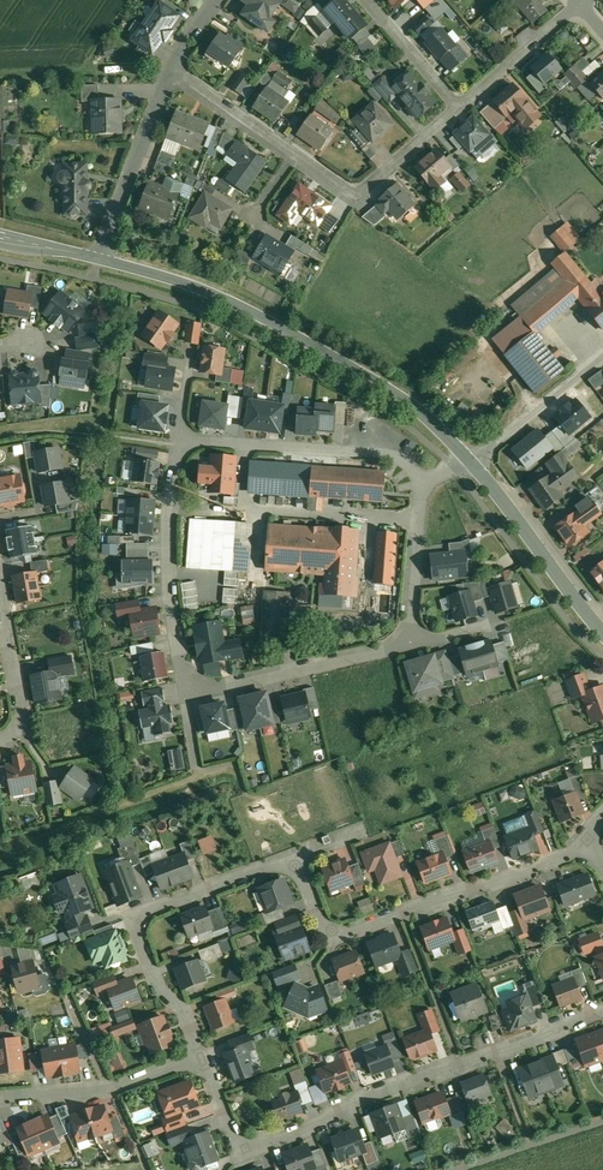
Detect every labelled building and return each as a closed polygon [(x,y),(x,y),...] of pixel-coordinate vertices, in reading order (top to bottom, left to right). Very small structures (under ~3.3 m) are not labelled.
[(249,6),(243,15),(268,33),(275,23),(270,19),(281,3),(278,0),(240,0),(249,6)] [(290,0),(286,0),(283,5),(295,13),(299,6),(290,0)] [(345,0),(337,0),(325,9),(336,22),(351,40),(353,38),(365,28),(367,26),(345,0)] [(396,9),(407,0),(389,0),(396,9)] [(424,10),(426,9),(435,0),(416,0),(424,10)] [(443,0),(436,0),(435,0),(426,9),(430,14),(433,14),(437,19),(450,9),(443,0)] [(534,0),(516,0),(515,1),(534,23),(546,12),(539,4),(539,5),(534,0)] [(162,5),(160,3),(159,4),(143,27),(162,40),(179,17),(162,5)] [(318,3),(308,12),(300,23),(306,27),(309,24),(324,11),(318,3)] [(336,22),(325,9),(324,11),(309,24),(320,37),(336,22)] [(433,24),(427,17),(413,28),(420,35),(433,24)] [(371,36),(365,28),(353,38),(360,46),(371,36)] [(455,46),(441,30),(426,43),(440,60),(441,59),(451,71),(467,57),(457,45),(455,46)] [(232,43),(220,34),(206,56),(216,62),(218,59),(230,67),(244,47),(234,40),(232,43)] [(562,69),(549,54),(532,69),(535,73),(527,79),(540,94),(548,87),(545,84),(562,69)] [(590,65),(584,58),(575,66),(581,72),(590,65)] [(575,66),(565,75),(571,82),(581,73),(581,72),(575,66)] [(268,70),(259,83),(267,88),(273,80),(276,75),(268,70)] [(292,82),(278,72),(276,75),(273,80),(287,90),(292,82)] [(581,73),(571,82),(577,89),(587,80),(581,73)] [(590,84),(602,99),(602,73),(590,84)] [(251,80),(243,74),(233,88),(248,99),(256,87),(249,82),(251,80)] [(380,74),(371,82),(375,86),(384,78),(380,74)] [(435,104),(410,75),(393,89),(416,115),(424,108),(426,112),(435,104)] [(375,86),(375,87),(389,103),(396,97),(391,92),(389,81),(387,81),(385,78),(384,78),(375,86)] [(287,90),(273,80),(267,88),(254,107),(266,116),(275,123),(289,103),(283,99),(289,92),(287,90)] [(537,114),(526,100),(513,85),(494,101),(507,117),(517,108),(520,111),(515,116),(522,125),(528,120),(529,121),(535,122),(537,120),(537,114)] [(98,86),(82,86),(82,102),(92,102),(92,101),(99,101),(98,86)] [(121,110),(121,101),(99,101),(92,101),(92,102),(93,120),(95,120),(95,134),(122,133),(122,132),(121,132),(121,120),(122,120),(121,119),(121,111),(121,110)] [(335,110),(322,101),(316,109),(330,118),(335,110)] [(506,119),(492,103),(480,113),(495,129),(506,119)] [(392,126),(374,105),(364,114),(366,116),(358,124),(363,130),(373,141),(373,142),(392,126)] [(197,123),(177,115),(177,113),(177,112),(167,137),(180,142),(181,140),(200,147),(199,150),(200,150),(209,125),(198,120),(197,123)] [(333,132),(311,116),(308,121),(299,133),(298,135),(321,150),(333,132)] [(308,121),(302,117),(293,128),(299,133),(308,121)] [(488,135),(474,118),(456,134),(456,135),(465,145),(471,152),(477,146),(483,154),(481,156),(481,157),(498,142),(490,133),(488,135)] [(580,118),(562,119),(563,130),(580,129),(580,118)] [(225,133),(217,128),(211,143),(219,146),(225,133)] [(373,141),(363,130),(358,135),(361,138),(367,146),(368,146),(373,141)] [(235,140),(225,133),(219,146),(227,152),(235,140)] [(459,150),(465,145),(456,135),(450,140),(459,150)] [(361,138),(357,142),(363,149),(367,146),(361,138)] [(266,162),(249,150),(248,151),(237,143),(229,154),(241,162),(228,180),(245,192),(266,162)] [(368,146),(367,146),(363,149),(362,150),(371,160),(376,155),(368,146)] [(175,156),(162,150),(157,162),(170,166),(171,167),(175,156)] [(431,155),(415,169),(429,185),(430,185),(435,192),(436,191),(436,190),(440,187),(445,193),(447,191),(450,191),(453,188),(447,181),(445,183),(440,177),(446,172),(440,165),(443,162),(438,157),(435,159),(431,155)] [(460,166),(451,155),(445,160),(454,171),(460,166)] [(170,166),(157,162),(154,169),(167,174),(170,166)] [(86,165),(65,165),(65,173),(63,173),(61,175),(60,176),(59,179),(60,181),(61,183),(63,184),(65,184),(65,199),(86,199),(86,191),(89,191),(90,190),(91,189),(91,187),(91,185),(90,184),(89,182),(86,182),(86,165)] [(459,173),(452,180),(463,193),(470,186),(459,173)] [(231,196),(238,187),(224,178),(218,186),(231,196)] [(168,179),(164,189),(149,183),(140,208),(152,213),(153,211),(170,217),(169,219),(169,220),(170,217),(176,220),(182,205),(176,202),(183,185),(168,179)] [(216,191),(205,184),(200,191),(205,194),(206,193),(212,197),(216,191)] [(397,185),(381,199),(382,201),(377,206),(384,214),(390,209),(399,220),(415,206),(397,185)] [(331,207),(300,186),(279,216),(291,224),(291,223),(289,222),(297,210),(318,225),(327,212),(331,207)] [(205,194),(191,218),(204,225),(207,219),(221,228),(232,209),(212,197),(206,193),(205,194)] [(86,199),(65,199),(65,215),(87,215),(86,199)] [(377,219),(368,209),(363,214),(372,224),(377,219)] [(340,221),(327,212),(318,225),(331,234),(340,221)] [(568,224),(553,237),(565,251),(580,239),(568,224)] [(304,243),(292,236),(288,243),(300,250),(304,243)] [(294,252),(267,237),(255,257),(272,268),(274,265),(282,270),(280,273),(281,273),(294,252)] [(596,281),(592,284),(566,252),(551,264),(579,297),(588,308),(587,309),(602,328),(602,289),(596,281)] [(579,297),(556,270),(513,307),(533,332),(534,332),(535,334),(579,297)] [(42,288),(28,285),(27,294),(33,295),(31,308),(39,309),(42,288)] [(27,294),(9,291),(5,314),(29,318),(31,308),(33,295),(27,294)] [(79,303),(71,297),(69,300),(60,293),(55,300),(52,298),(48,303),(51,306),(46,312),(54,319),(52,322),(60,327),(62,325),(70,331),(85,312),(77,306),(79,303)] [(178,325),(160,312),(155,319),(152,320),(149,322),(148,325),(148,328),(143,335),(161,348),(167,340),(168,341),(174,334),(172,333),(178,325)] [(104,322),(89,324),(90,336),(91,336),(102,334),(104,322)] [(201,325),(189,323),(188,329),(200,331),(201,325)] [(535,334),(534,332),(533,332),(505,355),(534,395),(564,370),(535,334)] [(102,334),(91,336),(92,344),(101,343),(102,334)] [(468,342),(437,373),(449,385),(480,354),(468,342)] [(225,350),(205,347),(201,372),(217,374),(221,375),(222,368),(225,350)] [(88,353),(67,350),(66,360),(63,360),(61,375),(62,375),(61,385),(79,388),(81,378),(87,379),(89,364),(87,363),(88,353)] [(168,357),(146,354),(144,367),(150,368),(150,365),(166,368),(168,357)] [(166,368),(150,365),(150,368),(147,386),(172,390),(175,369),(166,368)] [(233,369),(222,368),(221,375),(217,374),(216,381),(231,384),(233,369)] [(11,374),(11,376),(13,405),(17,408),(20,407),(23,404),(40,403),(41,402),(39,386),(38,373),(38,372),(37,371),(35,370),(34,370),(32,371),(31,372),(31,373),(31,374),(19,376),(18,374),(17,373),(16,372),(15,372),(13,372),(12,373),(11,374)] [(588,380),(596,390),(602,385),(602,371),(602,370),(588,380)] [(254,380),(247,379),(246,389),(253,390),(254,380)] [(52,385),(39,386),(41,402),(40,403),(40,407),(51,408),(52,385)] [(246,389),(245,389),(242,408),(249,409),(250,401),(251,402),(253,390),(246,389)] [(160,396),(139,393),(138,403),(144,403),(159,405),(160,396)] [(293,396),(285,394),(283,406),(284,406),(283,414),(290,415),(293,396)] [(572,435),(593,418),(576,398),(553,417),(560,425),(569,437),(572,435)] [(251,402),(250,401),(249,409),(246,428),(263,431),(267,404),(251,402)] [(227,406),(204,402),(200,426),(224,429),(227,406)] [(159,405),(144,403),(140,428),(164,431),(166,424),(167,424),(168,414),(167,414),(168,407),(159,405)] [(283,406),(267,404),(263,431),(280,433),(283,414),(284,406),(283,406)] [(335,407),(317,405),(317,410),(316,431),(334,432),(335,407)] [(317,410),(299,409),(297,434),(316,436),(316,431),(317,410)] [(569,437),(560,425),(552,431),(565,448),(575,439),(572,435),(569,437)] [(552,448),(544,438),(538,430),(512,450),(527,468),(552,448)] [(552,431),(544,438),(552,448),(557,454),(565,448),(552,431)] [(34,441),(24,443),(27,459),(37,457),(36,453),(34,441)] [(146,450),(138,448),(136,456),(145,457),(146,450)] [(36,453),(37,457),(39,473),(62,468),(59,449),(36,453)] [(561,452),(547,464),(554,473),(568,463),(561,452)] [(212,469),(201,468),(198,491),(232,494),(235,458),(213,456),(212,469)] [(161,463),(136,459),(132,482),(158,485),(161,463)] [(312,467),(252,463),(249,492),(310,496),(312,467)] [(554,473),(550,477),(549,476),(530,489),(545,510),(564,497),(559,490),(578,477),(568,463),(554,473)] [(384,473),(312,467),(310,496),(382,501),(384,473)] [(5,504),(7,506),(15,505),(16,503),(25,501),(24,495),(26,492),(24,484),(21,482),(20,476),(0,480),(0,505),(5,504)] [(66,482),(43,487),(47,506),(56,505),(70,502),(69,501),(66,482)] [(139,490),(125,488),(124,495),(138,497),(139,490)] [(583,492),(572,500),(580,511),(591,503),(586,496),(583,492)] [(228,495),(227,502),(240,504),(240,496),(228,495)] [(155,501),(129,499),(128,516),(153,518),(155,501)] [(70,502),(56,505),(57,514),(76,510),(77,500),(69,501),(70,502)] [(580,511),(557,527),(570,545),(588,533),(583,526),(599,514),(591,503),(580,511)] [(153,518),(128,516),(127,533),(152,535),(153,518)] [(251,524),(207,521),(204,569),(248,573),(251,524)] [(358,532),(270,525),(267,569),(262,643),(286,645),(289,596),(305,597),(307,572),(326,574),(325,584),(321,584),(319,606),(343,608),(344,595),(353,596),(353,595),(356,594),(357,584),(354,583),(358,532)] [(32,526),(6,530),(11,558),(37,554),(32,526)] [(398,535),(381,533),(378,575),(395,576),(398,535)] [(470,539),(462,542),(449,544),(450,554),(465,552),(466,553),(471,553),(470,539)] [(450,554),(432,556),(434,576),(432,576),(432,580),(468,576),(467,569),(472,568),(471,559),(466,560),(466,553),(465,552),(450,554)] [(30,563),(32,573),(36,573),(49,571),(47,560),(30,563)] [(153,560),(122,560),(122,583),(153,583),(153,560)] [(590,572),(602,589),(602,562),(590,572)] [(32,573),(13,576),(18,603),(40,599),(36,573),(32,573)] [(493,576),(478,583),(483,599),(492,596),(490,588),(496,586),(493,576)] [(199,581),(185,582),(187,607),(201,606),(199,581)] [(496,586),(490,588),(492,596),(497,613),(517,607),(510,582),(496,586)] [(478,583),(463,584),(465,592),(469,591),(473,602),(483,599),(478,583)] [(224,588),(224,603),(241,603),(241,588),(224,588)] [(465,592),(450,597),(458,621),(477,615),(473,602),(469,591),(465,592)] [(138,600),(117,603),(119,616),(131,614),(131,613),(140,612),(138,600)] [(245,606),(246,623),(259,623),(258,606),(245,606)] [(140,612),(131,613),(131,614),(135,636),(139,639),(143,638),(145,635),(159,633),(157,622),(159,622),(156,609),(140,612)] [(324,616),(309,615),(309,621),(299,620),(295,625),(295,630),(308,631),(309,628),(323,629),(324,616)] [(220,623),(196,627),(198,636),(196,636),(199,655),(201,654),(203,663),(243,656),(240,641),(223,644),(220,623)] [(491,640),(475,645),(483,671),(499,666),(498,663),(493,645),(491,640)] [(505,642),(493,645),(498,663),(510,659),(505,642)] [(153,644),(141,646),(142,653),(154,651),(153,644)] [(475,645),(459,649),(461,655),(466,673),(467,676),(483,671),(475,645)] [(141,646),(132,647),(133,655),(142,653),(141,646)] [(446,650),(435,653),(444,682),(454,679),(454,676),(448,658),(446,650)] [(163,652),(142,656),(141,656),(140,656),(141,657),(145,681),(145,682),(146,681),(168,677),(168,678),(169,677),(168,676),(164,653),(164,652),(163,652)] [(413,695),(445,685),(444,682),(435,653),(403,663),(413,695)] [(461,655),(448,658),(454,676),(466,673),(461,655)] [(71,656),(50,660),(52,672),(57,672),(58,676),(74,673),(71,656)] [(52,672),(32,676),(37,703),(61,699),(58,676),(57,672),(52,672)] [(584,674),(567,681),(573,699),(583,695),(583,694),(591,691),(584,674)] [(305,693),(309,710),(318,708),(314,687),(303,690),(304,693),(305,693)] [(583,694),(583,695),(586,701),(590,702),(592,709),(590,713),(593,720),(597,722),(602,720),(602,717),(602,687),(591,691),(583,694)] [(163,688),(142,692),(144,706),(148,706),(164,703),(166,703),(163,688)] [(125,700),(137,698),(136,691),(124,693),(125,700)] [(267,693),(254,696),(261,727),(274,724),(272,714),(269,703),(267,693)] [(304,693),(292,696),(292,695),(282,697),(286,718),(296,716),(297,721),(310,718),(309,710),(305,693),(304,693)] [(254,696),(240,699),(243,709),(245,720),(248,730),(261,727),(254,696)] [(276,701),(269,703),(272,714),(279,713),(276,701)] [(164,703),(148,706),(148,709),(139,710),(140,713),(137,713),(140,727),(142,726),(143,729),(154,727),(156,736),(172,733),(170,724),(174,723),(171,705),(164,706),(164,703)] [(217,705),(209,706),(209,707),(202,708),(204,718),(207,732),(208,733),(229,728),(226,711),(224,703),(217,705)] [(235,709),(226,711),(229,728),(230,732),(239,730),(238,722),(236,711),(235,709)] [(245,720),(243,709),(236,711),(238,722),(245,720)] [(279,713),(272,714),(274,724),(281,722),(279,713)] [(204,718),(197,719),(200,733),(207,732),(204,718)] [(245,720),(238,722),(239,730),(240,732),(248,730),(245,720)] [(172,749),(174,770),(188,769),(185,748),(172,749)] [(23,755),(15,757),(16,765),(7,767),(11,786),(12,794),(37,790),(32,762),(24,764),(23,755)] [(0,768),(0,783),(1,788),(11,786),(7,767),(0,768)] [(93,781),(75,768),(62,787),(80,799),(93,781)] [(579,775),(569,779),(573,788),(582,784),(579,775)] [(58,781),(44,784),(46,796),(60,793),(58,781)] [(525,800),(529,790),(520,786),(516,796),(525,800)] [(46,796),(47,805),(62,803),(60,793),(46,796)] [(583,814),(575,793),(555,801),(562,821),(583,814)] [(482,803),(475,806),(478,815),(486,812),(482,803)] [(537,811),(525,816),(530,828),(531,828),(533,835),(544,831),(537,811)] [(501,847),(494,827),(482,832),(486,843),(490,842),(493,850),(501,847)] [(530,828),(506,837),(514,859),(539,849),(533,835),(531,828),(530,828)] [(448,835),(434,840),(440,854),(444,853),(446,859),(456,855),(448,835)] [(400,840),(390,844),(395,858),(405,854),(400,840)] [(190,841),(181,844),(184,854),(185,854),(188,861),(196,858),(190,841)] [(486,843),(464,852),(466,857),(465,860),(467,865),(470,866),(472,872),(498,862),(493,850),(490,842),(486,843)] [(134,843),(118,849),(124,863),(129,861),(131,867),(142,863),(140,859),(134,843)] [(390,843),(363,854),(368,867),(375,864),(382,884),(402,876),(395,858),(390,844),(390,843)] [(440,854),(425,860),(426,863),(419,866),(426,883),(451,873),(446,859),(444,853),(440,854)] [(184,854),(169,859),(178,883),(194,878),(188,861),(185,854),(184,854)] [(150,856),(140,859),(142,863),(147,876),(156,873),(153,865),(154,865),(150,856)] [(178,883),(169,859),(154,865),(153,865),(156,873),(162,889),(178,883)] [(346,860),(323,868),(330,888),(339,885),(342,886),(354,882),(349,867),(346,860)] [(131,867),(129,861),(124,863),(105,870),(119,905),(141,897),(136,886),(138,885),(131,867)] [(359,863),(349,867),(354,882),(356,888),(366,883),(359,863)] [(588,874),(569,881),(574,893),(563,897),(566,906),(595,894),(588,874)] [(81,879),(70,883),(69,880),(58,884),(62,896),(55,898),(60,910),(66,908),(69,915),(67,916),(69,922),(85,917),(83,911),(92,908),(81,879)] [(283,880),(260,888),(269,911),(270,910),(271,911),(281,907),(292,903),(283,880)] [(569,881),(558,885),(563,897),(574,893),(569,881)] [(540,886),(516,895),(521,910),(525,919),(549,910),(540,886)] [(374,897),(361,901),(364,914),(377,911),(374,897)] [(494,901),(466,911),(473,931),(482,928),(483,930),(493,926),(492,924),(500,921),(501,921),(497,909),(494,901)] [(510,914),(507,906),(497,909),(501,921),(500,921),(504,930),(515,926),(510,914)] [(206,907),(182,916),(189,936),(213,928),(213,927),(208,912),(206,907)] [(221,907),(208,912),(213,927),(213,928),(214,933),(229,927),(221,907)] [(281,907),(271,911),(270,910),(269,911),(263,913),(267,925),(276,922),(286,918),(281,907)] [(521,910),(510,914),(515,926),(518,935),(529,931),(525,919),(521,910)] [(286,918),(276,922),(280,933),(300,926),(296,915),(286,918)] [(69,922),(67,923),(73,939),(93,932),(87,916),(69,922)] [(453,934),(447,918),(422,928),(429,946),(436,943),(437,944),(441,946),(446,944),(448,940),(454,938),(453,934)] [(113,924),(94,931),(97,938),(115,932),(113,924)] [(280,933),(276,935),(281,949),(283,948),(287,959),(311,950),(301,925),(280,933)] [(464,930),(453,934),(454,938),(460,954),(472,950),(464,930)] [(97,938),(87,942),(94,962),(103,959),(107,967),(111,966),(116,968),(120,966),(122,962),(126,960),(122,949),(125,948),(120,935),(118,936),(116,931),(115,932),(97,938)] [(580,940),(585,954),(602,947),(602,946),(598,933),(580,940)] [(388,935),(380,938),(379,940),(369,944),(377,966),(401,957),(402,957),(401,954),(393,935),(389,936),(388,935)] [(219,943),(199,951),(202,959),(208,962),(224,956),(219,943)] [(409,950),(401,954),(402,957),(401,957),(403,963),(399,964),(404,976),(417,971),(409,950)] [(356,952),(334,961),(341,980),(355,975),(358,976),(363,974),(364,972),(356,952)] [(197,961),(176,969),(184,989),(205,981),(197,961)] [(34,962),(13,967),(19,992),(22,993),(32,991),(34,988),(40,986),(34,962)] [(234,967),(230,979),(243,982),(247,971),(234,967)] [(581,968),(571,972),(574,981),(575,980),(578,989),(587,985),(581,968)] [(282,969),(274,972),(279,986),(287,983),(282,969)] [(113,974),(94,981),(99,996),(109,992),(108,987),(117,984),(113,974)] [(117,984),(108,987),(109,992),(116,1009),(141,1000),(136,988),(135,989),(131,979),(117,984)] [(574,981),(566,984),(562,982),(556,984),(554,988),(561,1006),(581,998),(578,989),(575,980),(574,981)] [(338,981),(325,985),(331,1000),(343,996),(338,981)] [(535,981),(524,985),(525,990),(537,986),(535,981)] [(310,991),(297,985),(287,1006),(296,1011),(297,1008),(308,1013),(316,1010),(318,1017),(327,1013),(326,1010),(318,987),(310,991)] [(476,985),(455,993),(465,1019),(472,1017),(472,1018),(475,1018),(478,1017),(479,1015),(479,1014),(486,1011),(476,985)] [(544,1003),(537,986),(525,990),(524,990),(526,995),(531,1008),(544,1003)] [(526,995),(512,1001),(515,1007),(505,1011),(512,1030),(536,1021),(531,1008),(526,995)] [(225,1000),(206,1007),(214,1029),(234,1022),(225,1000)] [(432,1010),(419,1015),(425,1031),(429,1030),(431,1034),(440,1031),(432,1010)] [(354,1018),(357,1026),(373,1020),(370,1012),(354,1018)] [(496,1014),(489,1017),(495,1031),(502,1029),(496,1014)] [(164,1017),(144,1024),(147,1033),(142,1035),(146,1044),(148,1044),(151,1053),(174,1045),(171,1035),(172,1034),(168,1025),(167,1026),(164,1017)] [(132,1019),(112,1027),(115,1036),(136,1028),(132,1019)] [(425,1031),(404,1039),(411,1057),(417,1059),(422,1057),(423,1055),(437,1050),(431,1034),(429,1030),(425,1031)] [(596,1033),(592,1034),(602,1060),(602,1031),(596,1033)] [(249,1033),(228,1040),(232,1052),(253,1044),(249,1033)] [(592,1034),(588,1036),(589,1036),(577,1041),(578,1045),(583,1059),(585,1063),(586,1066),(602,1060),(592,1034)] [(403,1058),(396,1037),(385,1041),(386,1046),(387,1046),(393,1061),(403,1058)] [(10,1040),(8,1038),(4,1039),(3,1041),(0,1041),(0,1057),(22,1054),(20,1038),(10,1040)] [(84,1044),(76,1045),(79,1060),(90,1058),(84,1044)] [(253,1044),(232,1052),(225,1055),(228,1065),(229,1066),(231,1072),(232,1071),(235,1082),(256,1074),(248,1052),(255,1049),(253,1044)] [(76,1045),(70,1047),(67,1045),(59,1046),(64,1076),(69,1075),(68,1072),(81,1070),(79,1060),(76,1045)] [(578,1045),(565,1050),(570,1063),(570,1064),(583,1059),(578,1045)] [(59,1046),(51,1048),(49,1050),(43,1051),(46,1068),(47,1076),(60,1074),(60,1076),(64,1076),(59,1046)] [(386,1046),(366,1054),(373,1074),(395,1066),(393,1061),(387,1046),(386,1046)] [(565,1049),(558,1052),(563,1065),(570,1063),(565,1050),(565,1049)] [(43,1051),(36,1053),(39,1069),(46,1068),(43,1051)] [(124,1067),(117,1051),(111,1054),(118,1070),(124,1067)] [(563,1065),(558,1052),(552,1054),(553,1056),(557,1067),(563,1065)] [(0,1057),(0,1073),(7,1072),(9,1074),(12,1073),(14,1071),(24,1070),(22,1054),(0,1057)] [(553,1056),(536,1063),(547,1091),(564,1085),(557,1067),(553,1056)] [(583,1059),(570,1064),(571,1068),(585,1063),(583,1059)] [(343,1062),(318,1071),(319,1074),(313,1076),(316,1085),(322,1082),(326,1092),(351,1082),(343,1062)] [(517,1062),(511,1065),(515,1075),(521,1073),(519,1069),(517,1062)] [(536,1063),(519,1069),(521,1073),(523,1080),(530,1097),(547,1091),(536,1063)] [(521,1073),(515,1075),(518,1082),(523,1080),(521,1073)] [(484,1075),(476,1078),(476,1079),(462,1085),(464,1090),(469,1101),(469,1102),(491,1093),(484,1075)] [(190,1081),(159,1093),(168,1117),(168,1118),(182,1113),(200,1106),(190,1081)] [(464,1090),(456,1093),(457,1096),(461,1104),(469,1101),(464,1090)] [(289,1095),(289,1094),(286,1093),(281,1095),(280,1098),(282,1102),(274,1105),(279,1119),(289,1116),(289,1118),(293,1117),(295,1114),(294,1112),(297,1111),(299,1112),(302,1111),(299,1102),(302,1102),(298,1092),(289,1095)] [(442,1093),(417,1103),(425,1123),(449,1114),(450,1113),(445,1100),(442,1093)] [(457,1096),(445,1100),(450,1113),(449,1114),(450,1116),(463,1112),(465,1118),(465,1117),(463,1112),(463,1111),(461,1104),(457,1096)] [(469,1101),(461,1104),(463,1111),(464,1113),(472,1110),(469,1102),(469,1101)] [(397,1105),(372,1114),(381,1138),(381,1137),(382,1140),(392,1136),(391,1134),(405,1129),(405,1128),(402,1118),(397,1105)] [(105,1106),(94,1110),(93,1108),(87,1110),(96,1137),(102,1135),(101,1133),(113,1129),(105,1106)] [(87,1110),(81,1112),(82,1114),(71,1118),(78,1141),(90,1137),(90,1139),(96,1137),(87,1110)] [(182,1113),(168,1118),(168,1117),(164,1119),(168,1132),(186,1125),(182,1113)] [(59,1114),(49,1118),(58,1138),(67,1134),(59,1114)] [(413,1114),(402,1118),(405,1128),(405,1129),(409,1139),(420,1134),(413,1114)] [(41,1118),(25,1125),(25,1126),(18,1129),(19,1131),(28,1151),(29,1154),(59,1141),(58,1138),(49,1118),(48,1116),(41,1119),(41,1118)] [(444,1119),(429,1124),(431,1130),(446,1126),(444,1119)] [(168,1132),(167,1132),(172,1146),(185,1142),(184,1141),(192,1138),(187,1125),(186,1125),(168,1132)] [(8,1129),(1,1132),(5,1141),(7,1145),(13,1143),(10,1135),(8,1129)] [(19,1131),(10,1135),(13,1143),(19,1155),(28,1151),(19,1131)] [(356,1131),(333,1139),(337,1151),(340,1150),(344,1160),(362,1152),(367,1151),(364,1144),(362,1140),(360,1141),(356,1131)] [(184,1141),(185,1142),(192,1162),(190,1166),(192,1169),(201,1169),(202,1166),(219,1160),(210,1136),(205,1133),(192,1138),(184,1141)] [(372,1141),(364,1144),(367,1151),(362,1152),(367,1166),(380,1161),(372,1141)] [(156,1142),(147,1146),(152,1157),(161,1153),(156,1142)] [(301,1151),(300,1149),(284,1155),(287,1162),(286,1165),(287,1169),(290,1169),(309,1169),(315,1167),(316,1167),(311,1152),(309,1148),(301,1151)] [(311,1152),(316,1167),(315,1167),(316,1169),(318,1169),(327,1166),(321,1148),(311,1152)] [(417,1163),(430,1159),(428,1149),(414,1153),(417,1163)]
